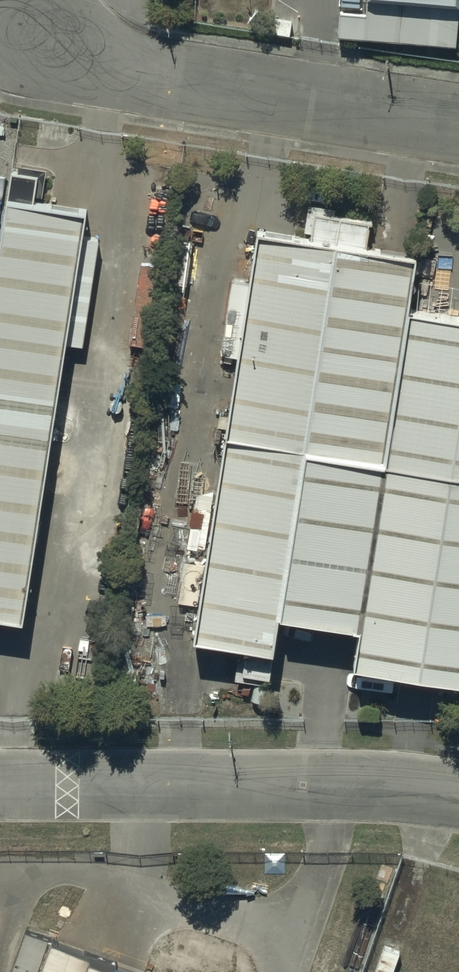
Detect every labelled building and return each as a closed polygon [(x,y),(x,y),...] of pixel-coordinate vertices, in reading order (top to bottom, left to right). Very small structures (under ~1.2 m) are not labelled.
[(357,40),(443,47),(447,0),(360,0),(357,40)] [(7,195),(0,238),(0,612),(17,615),(80,206),(7,195)] [(355,624),(406,312),(415,258),(255,233),(190,635),(268,648),(274,612),(355,624)] [(158,260),(141,257),(129,336),(146,338),(158,260)] [(406,312),(355,624),(348,671),(458,688),(458,320),(406,312)] [(40,906),(19,966),(17,971),(193,971),(198,960),(40,906)] [(19,966),(0,959),(0,971),(17,971),(19,966)] [(193,971),(230,971),(198,960),(193,971)]
